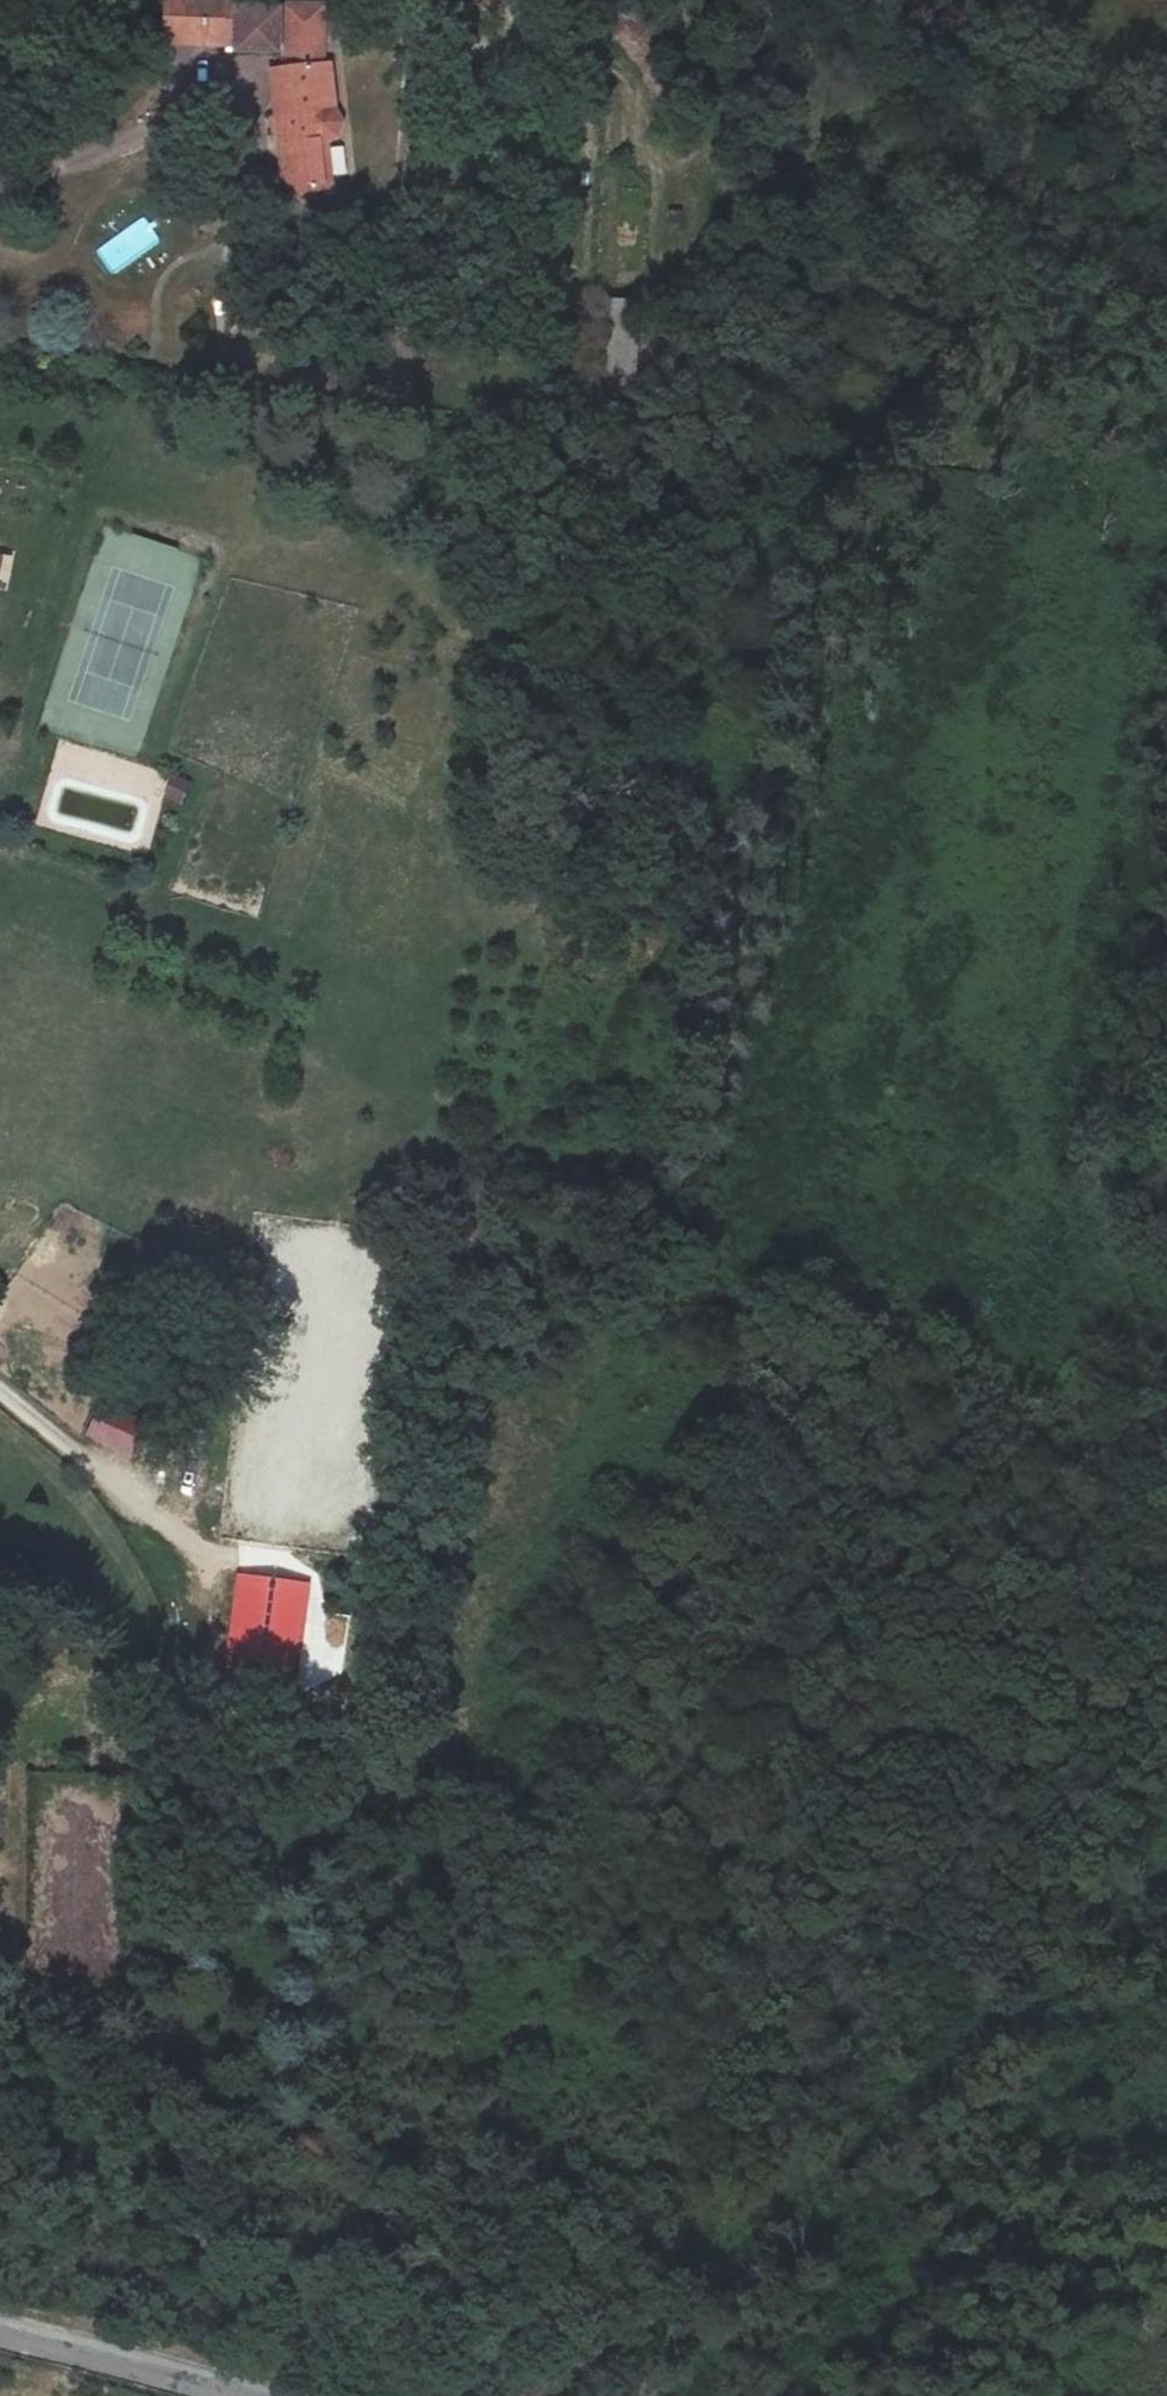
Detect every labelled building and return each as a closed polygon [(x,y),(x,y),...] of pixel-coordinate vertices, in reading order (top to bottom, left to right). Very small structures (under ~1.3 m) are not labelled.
[(239,9),(178,8),(181,53),(239,52),(239,60),(281,60),(280,67),(264,68),(265,118),(286,118),(287,140),(313,139),(312,94),(303,93),(304,59),(321,60),(320,18),(240,19),(239,9)] [(113,275),(163,242),(145,216),(95,249),(113,275)] [(82,1439),(136,1458),(150,1418),(97,1399),(82,1439)] [(300,1681),(308,1578),(233,1573),(225,1676),(300,1681)]
